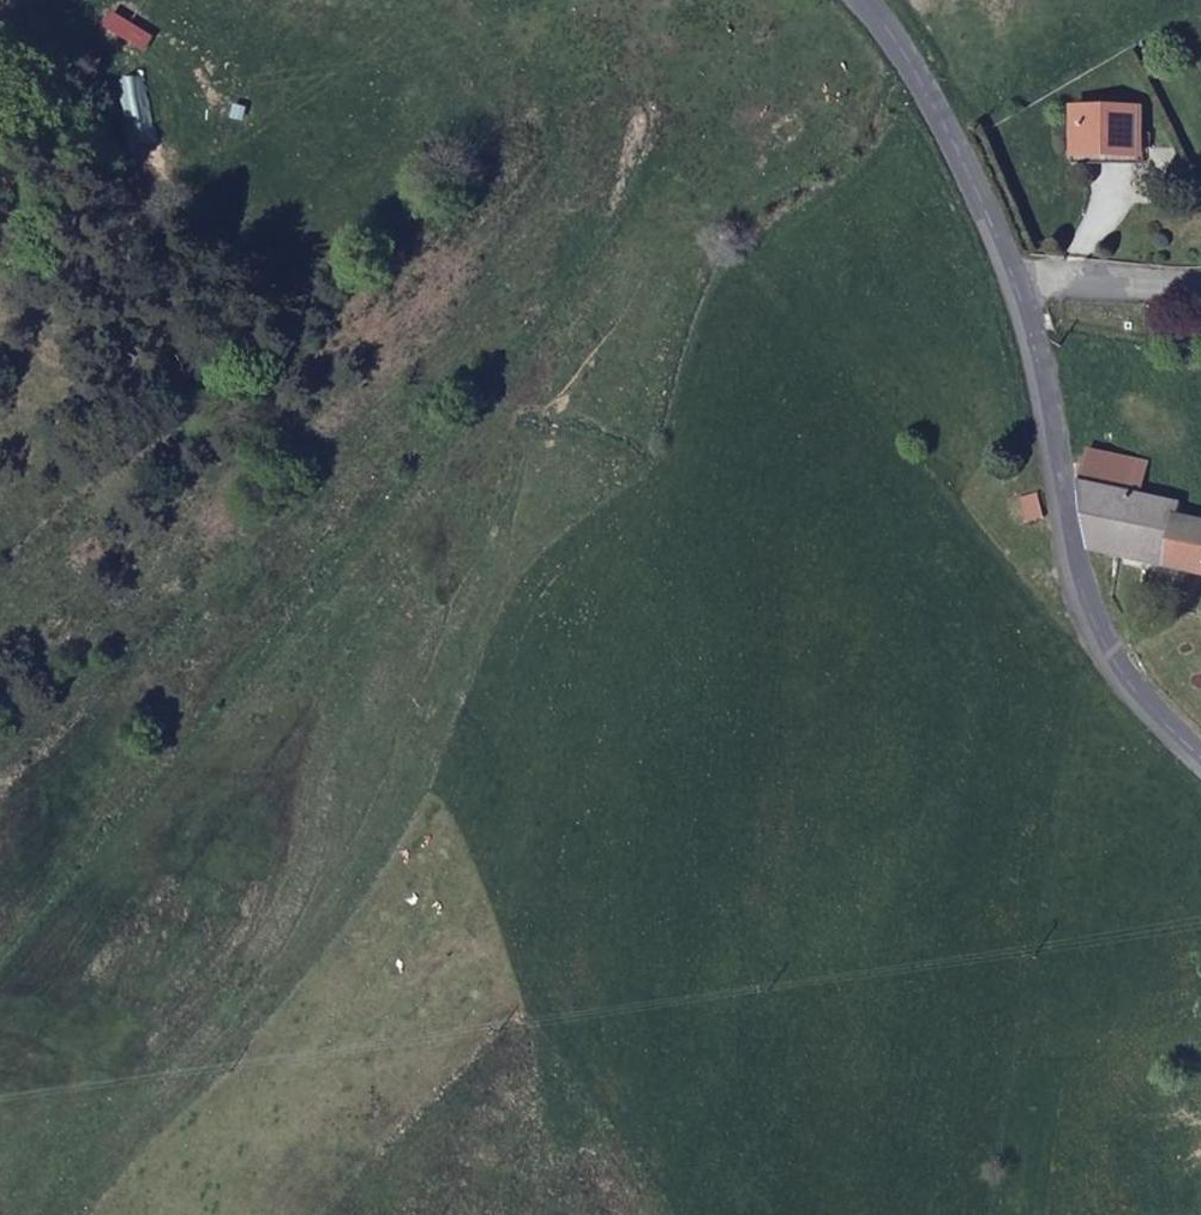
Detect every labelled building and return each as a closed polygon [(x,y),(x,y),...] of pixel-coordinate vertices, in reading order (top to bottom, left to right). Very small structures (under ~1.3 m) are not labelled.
[(1149,123),(1088,121),(1086,162),(1136,164),(1137,144),(1148,145),(1149,123)] [(1081,483),(1090,560),(1200,582),(1200,533),(1173,524),(1176,510),(1139,501),(1144,463),(1088,449),(1081,483)] [(1020,513),(1042,510),(1040,486),(1016,489),(1020,513)]
